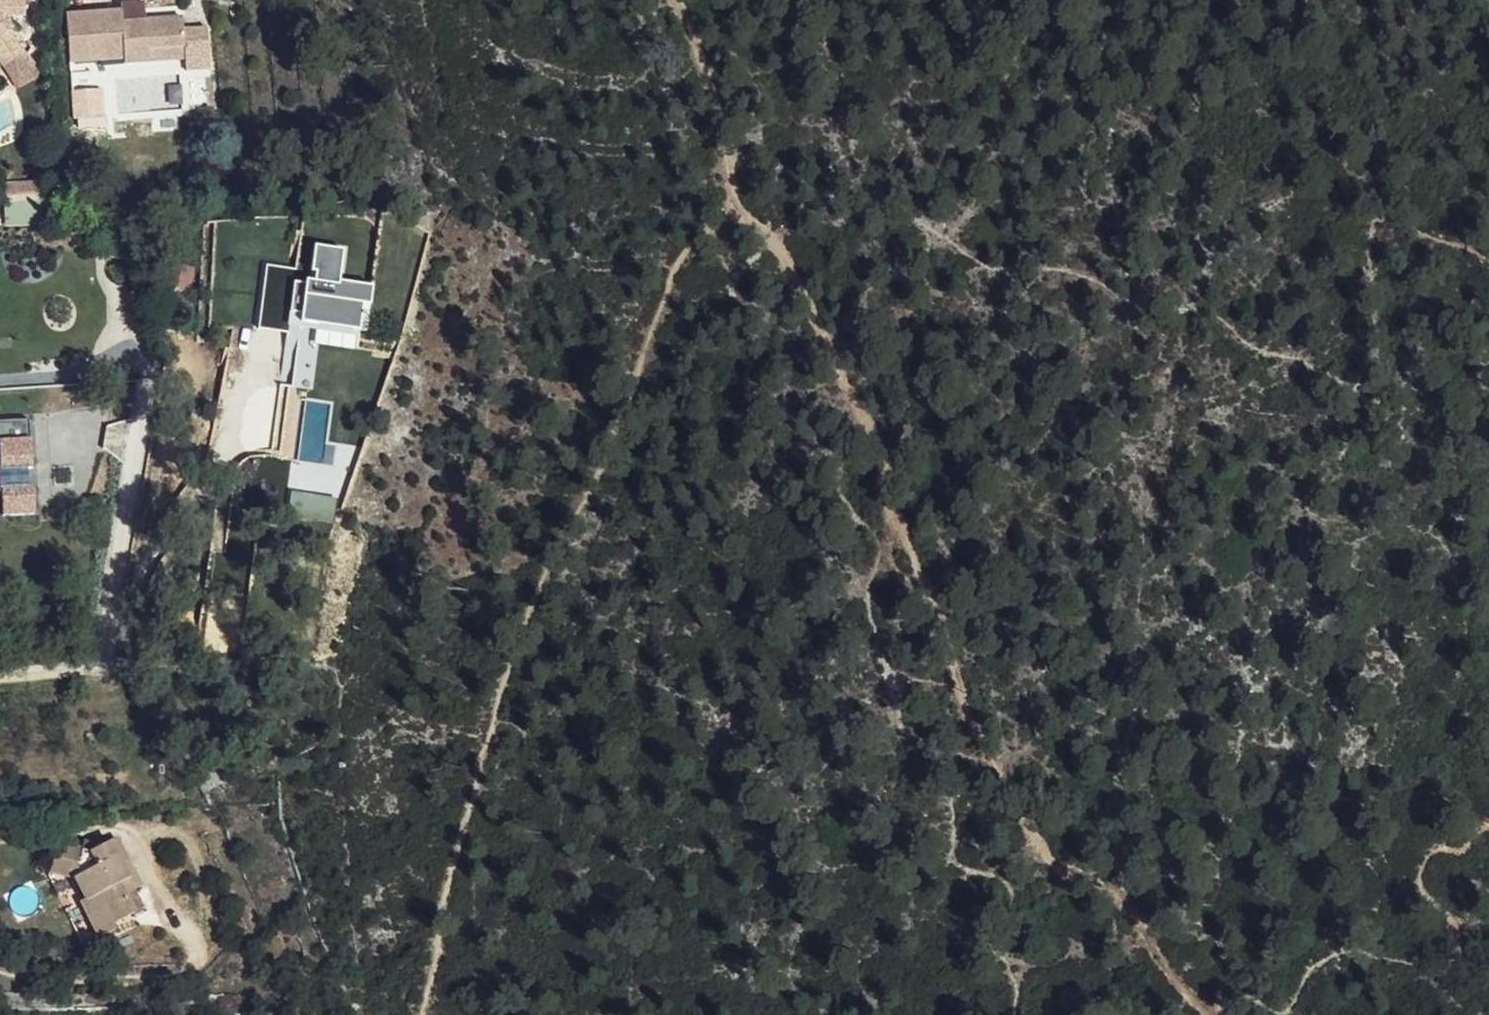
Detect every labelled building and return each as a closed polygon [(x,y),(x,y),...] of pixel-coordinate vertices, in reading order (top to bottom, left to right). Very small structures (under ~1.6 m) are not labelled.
[(7,26),(13,20),(7,19),(25,20),(26,0),(0,0),(0,17),(7,26)] [(182,25),(181,14),(122,20),(122,11),(65,16),(70,62),(125,57),(126,62),(151,60),(150,47),(184,44),(186,56),(187,68),(211,65),(206,23),(182,25)] [(3,65),(24,47),(0,17),(0,62),(3,65)] [(184,44),(150,47),(151,60),(186,56),(184,44)] [(24,47),(3,65),(19,85),(40,66),(24,47)] [(104,93),(84,95),(87,119),(106,117),(104,93)] [(87,119),(84,95),(72,96),(74,121),(87,119)] [(2,183),(3,206),(44,204),(42,181),(2,183)] [(339,278),(343,247),(314,244),(311,270),(268,265),(261,326),(288,329),(302,331),(303,318),(360,325),(366,326),(371,282),(339,278)] [(189,267),(167,268),(169,296),(190,295),(189,267)] [(360,325),(303,318),(302,331),(288,329),(281,386),(313,390),(318,347),(356,352),(360,325)] [(30,520),(24,423),(0,425),(0,521),(30,520)] [(89,853),(57,845),(51,875),(77,880),(85,899),(83,901),(100,938),(117,930),(115,924),(134,913),(126,895),(139,887),(115,840),(89,853)]
